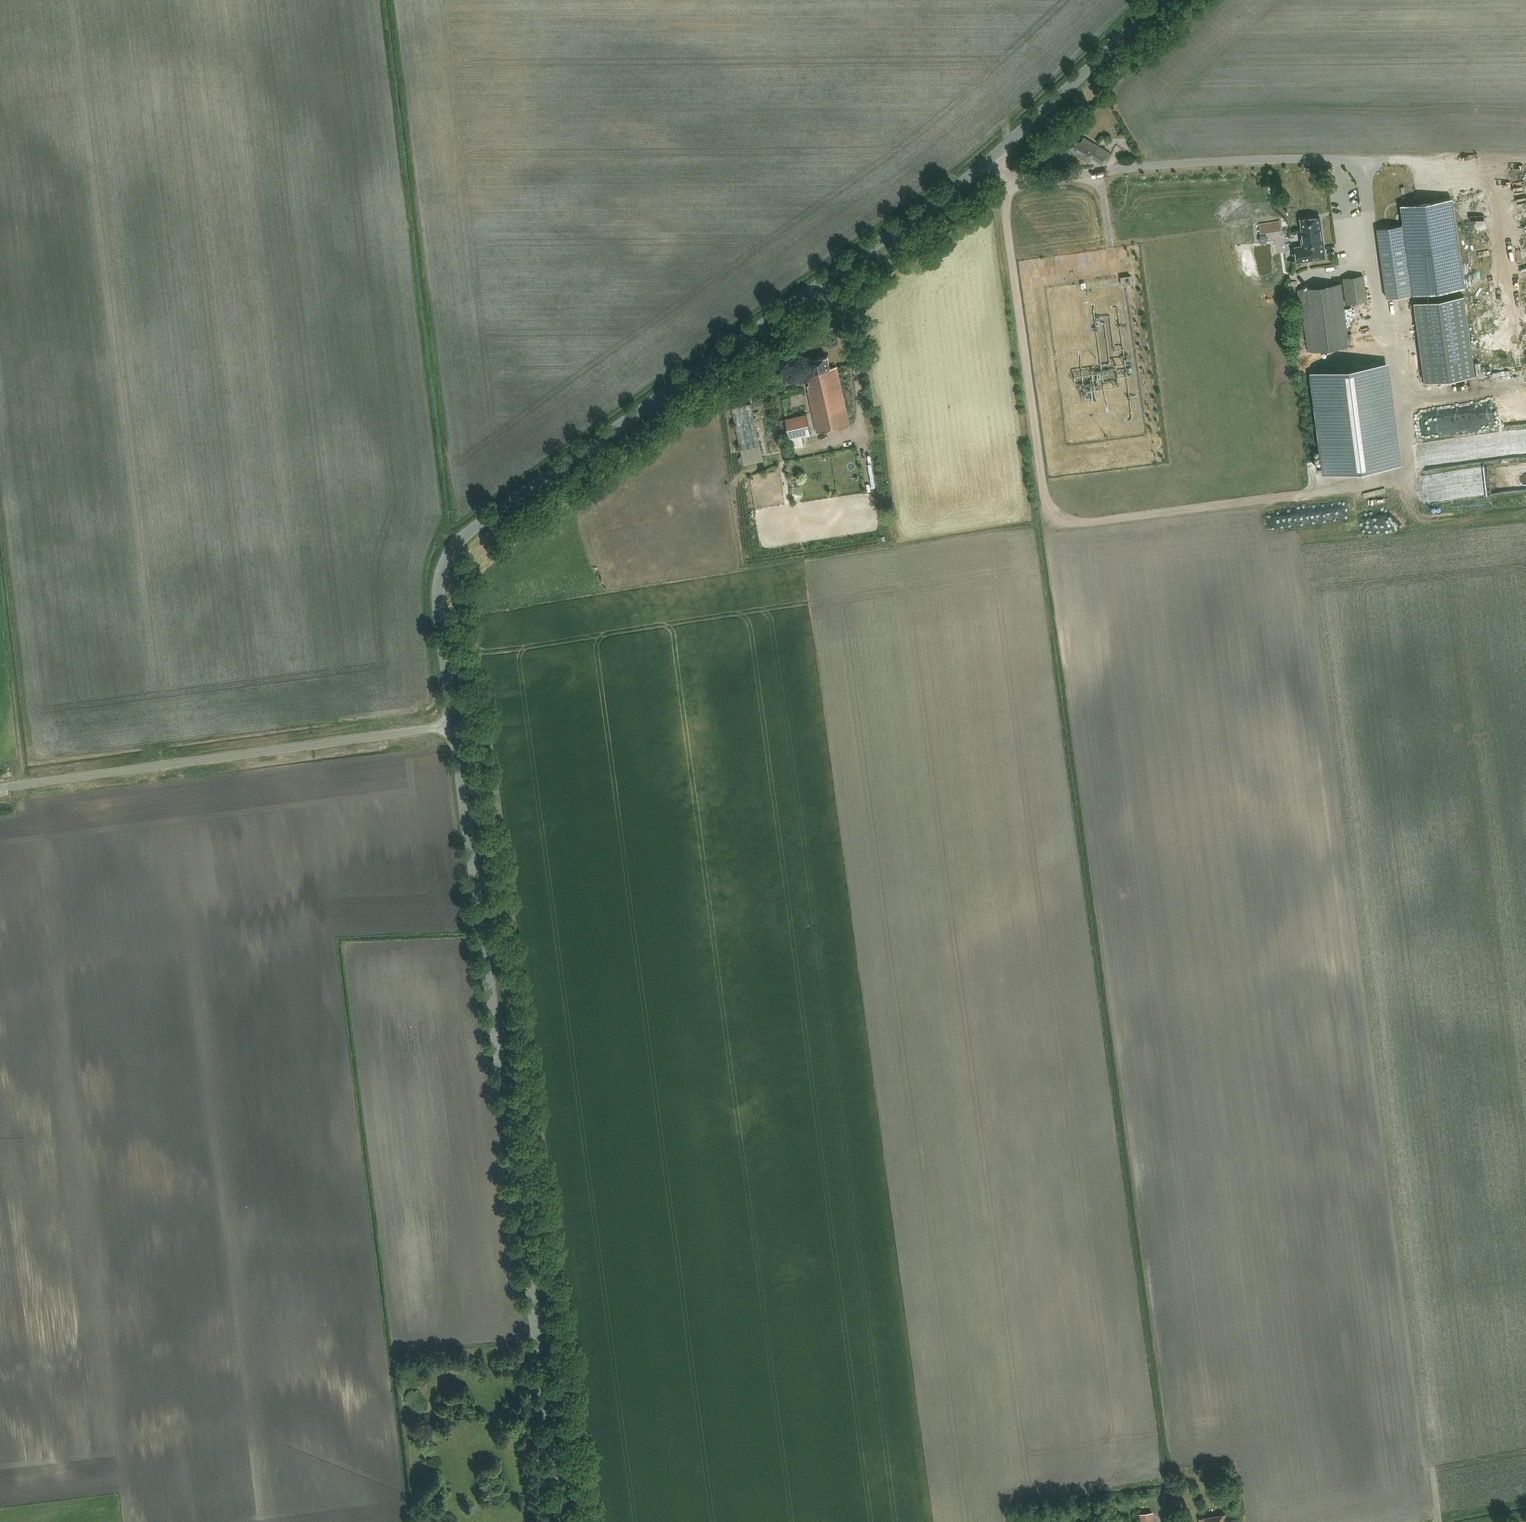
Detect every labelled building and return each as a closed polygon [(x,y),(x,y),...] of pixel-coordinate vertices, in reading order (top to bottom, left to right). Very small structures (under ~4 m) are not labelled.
[(1092,158),(1103,164),(1110,152),(1084,137),(1081,142),(1073,138),(1066,149),(1089,162),(1092,158)] [(1425,198),(1443,197),(1442,189),(1425,190),(1425,198)] [(1403,225),(1376,229),(1386,298),(1462,287),(1450,198),(1400,205),(1403,225)] [(1304,245),(1295,247),(1296,253),(1297,261),(1325,257),(1320,221),(1319,216),(1314,217),(1301,218),(1303,232),(1301,232),(1303,245),(1304,245)] [(1308,351),(1350,346),(1345,304),(1367,301),(1364,275),(1342,278),(1342,283),(1300,288),(1308,351)] [(1121,277),(1122,285),(1132,284),(1130,276),(1121,277)] [(1425,381),(1475,374),(1464,294),(1414,301),(1425,381)] [(828,356),(808,360),(811,372),(808,373),(810,384),(808,385),(810,392),(808,392),(817,432),(850,425),(837,366),(830,368),(828,356)] [(1379,364),(1311,372),(1320,448),(1322,462),(1359,457),(1360,468),(1369,467),(1384,465),(1387,464),(1391,464),(1379,364)] [(760,445),(751,404),(733,409),(742,449),(760,445)] [(804,445),(802,435),(811,433),(807,414),(779,420),(781,429),(788,428),(792,447),(804,445)] [(1153,1511),(1139,1513),(1140,1521),(1154,1521),(1153,1511)] [(1199,1517),(1200,1521),(1229,1521),(1228,1513),(1199,1517)]
